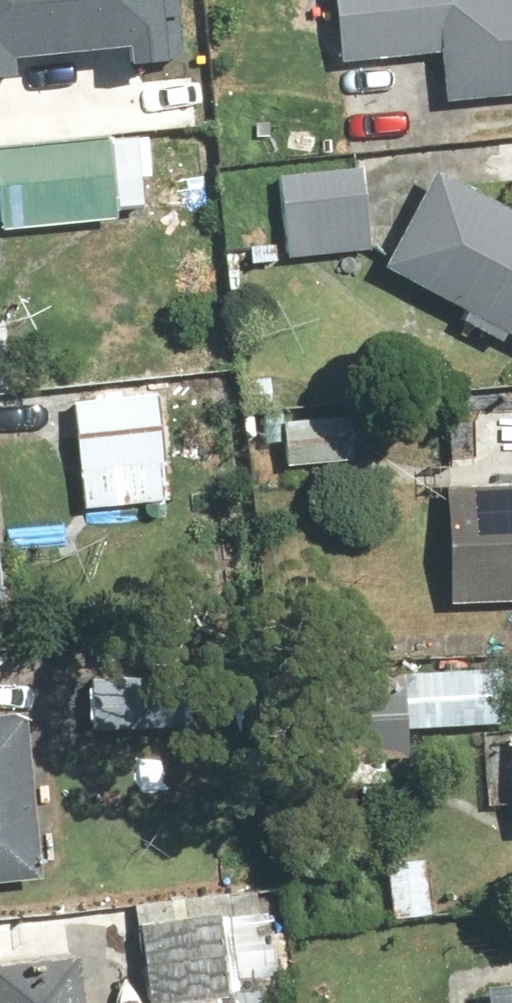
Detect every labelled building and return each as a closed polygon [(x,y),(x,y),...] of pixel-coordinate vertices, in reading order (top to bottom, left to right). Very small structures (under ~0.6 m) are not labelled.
[(13,67),(12,51),(125,42),(127,58),(181,54),(177,0),(0,0),(0,68),(13,67)] [(345,59),(448,57),(449,100),(511,97),(511,0),(342,0),(345,59)] [(376,172),(282,174),(284,259),(377,258),(376,172)] [(446,174),(392,268),(470,310),(464,319),(510,347),(511,344),(511,206),(446,174)] [(172,392),(82,398),(90,508),(180,501),(172,392)] [(455,603),(511,602),(511,485),(452,486),(455,603)] [(0,499),(0,605),(11,604),(0,499)] [(386,676),(388,729),(511,725),(511,671),(386,676)] [(194,678),(95,678),(95,731),(194,732),(194,678)] [(0,726),(0,887),(48,885),(44,725),(0,726)] [(192,741),(131,739),(129,771),(190,774),(192,741)] [(434,862),(396,863),(397,913),(413,913),(413,918),(436,918),(434,862)] [(149,921),(154,1002),(155,1002),(245,997),(239,914),(149,921)] [(89,961),(0,972),(0,996),(1,1002),(94,1002),(89,961)]
